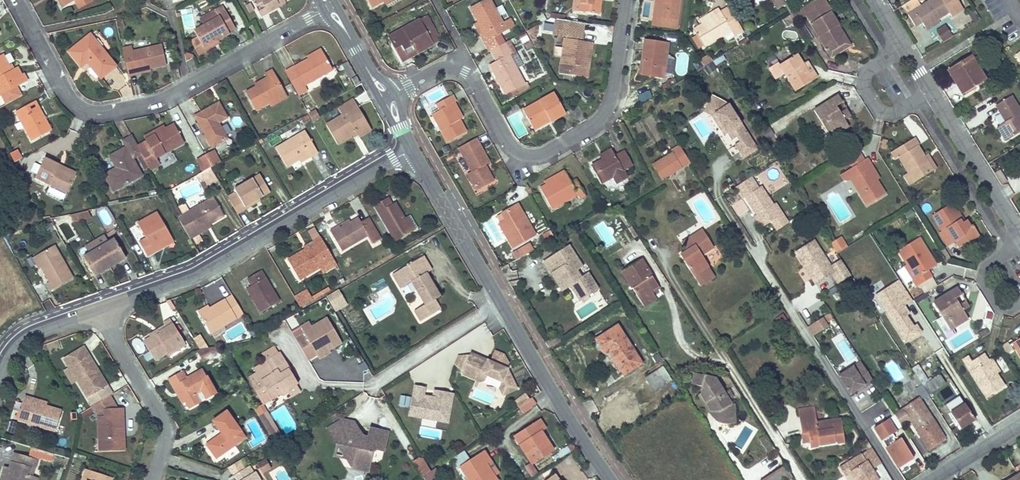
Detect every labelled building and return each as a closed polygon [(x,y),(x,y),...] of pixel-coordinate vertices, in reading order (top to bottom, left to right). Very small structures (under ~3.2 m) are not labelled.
[(260,17),(275,8),(274,5),(283,1),(284,0),(250,0),(260,17)] [(384,2),(386,0),(366,0),(371,9),(384,2)] [(478,23),(484,34),(492,30),(496,37),(499,35),(506,31),(502,23),(489,0),(486,0),(470,8),(478,23)] [(578,12),(580,0),(573,0),(572,11),(578,12)] [(578,12),(595,14),(598,0),(580,0),(578,12)] [(653,24),(676,28),(677,22),(658,19),(660,0),(656,0),(653,24)] [(658,19),(677,22),(680,0),(660,0),(658,19)] [(783,2),(788,10),(792,7),(787,0),(786,0),(783,2)] [(791,13),(796,21),(805,16),(828,53),(844,44),(834,29),(838,26),(829,12),(832,10),(826,0),(813,0),(791,13)] [(924,27),(936,19),(948,12),(951,16),(963,9),(957,0),(929,0),(907,13),(914,26),(921,22),(924,27)] [(221,7),(215,10),(218,15),(224,11),(221,7)] [(713,18),(701,25),(693,30),(703,47),(730,31),(734,37),(743,31),(734,17),(726,22),(721,14),(718,9),(710,14),(713,18)] [(729,9),(721,14),(726,22),(734,17),(729,9)] [(194,31),(198,38),(203,47),(216,40),(217,41),(229,34),(228,32),(235,28),(224,11),(218,15),(215,10),(200,19),(204,26),(194,31)] [(710,14),(699,21),(701,25),(713,18),(710,14)] [(388,37),(392,45),(398,42),(408,59),(416,55),(415,51),(431,42),(426,33),(433,29),(426,16),(388,37)] [(509,19),(504,22),(509,30),(513,27),(509,19)] [(578,22),(555,19),(553,35),(564,37),(559,74),(582,77),(587,43),(582,42),(578,42),(578,38),(576,38),(578,22)] [(936,19),(924,27),(926,30),(938,22),(936,19)] [(584,23),(578,22),(576,38),(578,38),(578,42),(582,42),(584,23)] [(478,23),(475,24),(490,51),(492,49),(503,43),(499,35),(496,37),(492,30),(484,34),(478,23)] [(802,23),(799,25),(808,39),(811,37),(802,23)] [(535,26),(526,31),(533,45),(539,42),(535,39),(537,34),(537,31),(535,26)] [(844,44),(828,53),(831,57),(850,45),(838,26),(834,29),(844,44)] [(936,31),(943,42),(951,37),(945,26),(936,31)] [(433,29),(426,33),(431,42),(433,45),(440,41),(433,29)] [(81,66),(87,61),(89,60),(94,66),(92,67),(101,78),(116,66),(89,34),(68,51),(81,66)] [(203,47),(198,38),(191,41),(199,55),(219,44),(217,41),(216,40),(203,47)] [(644,41),(641,60),(644,61),(642,75),(663,77),(668,45),(644,41)] [(398,42),(392,45),(401,63),(408,59),(398,42)] [(431,42),(415,51),(416,55),(433,45),(431,42)] [(510,52),(504,43),(503,43),(492,49),(498,61),(490,65),(506,94),(524,84),(516,69),(508,54),(510,52)] [(587,43),(582,77),(587,78),(592,44),(587,43)] [(131,52),(135,71),(150,68),(165,64),(161,45),(131,52)] [(307,56),(309,60),(322,52),(320,49),(307,56)] [(522,66),(513,51),(510,52),(508,54),(516,69),(522,66)] [(309,60),(285,73),(298,96),(307,91),(304,86),(332,70),(322,52),(309,60)] [(1,95),(16,87),(27,81),(23,73),(21,74),(17,67),(14,68),(11,70),(8,65),(2,54),(0,55),(0,94),(1,95)] [(704,66),(713,62),(709,55),(701,59),(704,66)] [(778,63),(770,69),(776,79),(785,74),(795,91),(816,78),(812,71),(808,74),(803,65),(796,55),(779,65),(778,63)] [(947,70),(953,81),(956,78),(964,91),(984,79),(971,56),(947,70)] [(803,65),(808,74),(812,71),(807,62),(803,65)] [(257,88),(256,87),(246,92),(256,110),(269,102),(285,94),(271,70),(264,75),(266,78),(268,82),(257,88)] [(120,73),(108,80),(114,89),(126,82),(120,73)] [(266,78),(254,85),(256,87),(257,88),(268,82),(266,78)] [(956,78),(953,81),(960,93),(964,91),(956,78)] [(16,87),(1,95),(2,97),(11,92),(14,98),(21,95),(16,87)] [(651,96),(641,89),(637,95),(647,102),(651,96)] [(11,92),(2,97),(5,103),(14,98),(11,92)] [(523,110),(532,127),(549,118),(550,121),(565,113),(554,92),(523,110)] [(285,94),(269,102),(271,106),(287,97),(285,94)] [(459,121),(450,105),(454,103),(456,102),(452,95),(436,104),(440,111),(432,115),(447,143),(466,133),(459,121)] [(726,103),(711,95),(704,109),(714,114),(726,133),(732,130),(736,137),(739,142),(734,145),(743,158),(757,149),(728,104),(727,105),(726,103)] [(838,110),(835,106),(841,102),(837,95),(813,110),(830,137),(848,126),(843,119),(839,113),(837,114),(835,112),(838,110)] [(995,105),(1004,122),(996,127),(997,129),(1003,139),(1004,141),(1019,131),(1019,111),(1011,96),(995,105)] [(337,145),(353,135),(351,132),(354,131),(357,136),(359,138),(371,131),(362,115),(358,118),(353,110),(358,107),(353,99),(337,108),(342,116),(326,125),(337,145)] [(35,101),(16,111),(32,141),(51,130),(35,101)] [(218,102),(195,116),(211,146),(226,138),(218,122),(226,117),(218,102)] [(841,102),(835,106),(838,110),(839,113),(843,119),(849,115),(841,102)] [(454,103),(450,105),(459,121),(463,119),(454,103)] [(362,115),(358,107),(353,110),(358,118),(362,115)] [(723,135),(726,133),(714,114),(704,109),(703,111),(710,115),(723,135)] [(314,110),(308,113),(312,121),(318,118),(314,110)] [(549,118),(532,127),(534,130),(550,121),(549,118)] [(146,141),(137,146),(141,153),(150,169),(160,163),(157,157),(168,150),(184,142),(174,123),(165,128),(145,139),(146,141)] [(144,137),(145,139),(165,128),(164,125),(144,137)] [(726,133),(731,140),(736,137),(732,130),(726,133)] [(286,166),(298,159),(309,153),(311,156),(317,152),(305,131),(275,148),(286,166)] [(118,171),(105,178),(112,191),(142,175),(133,158),(141,153),(137,146),(131,136),(122,141),(126,147),(110,156),(116,168),(118,171)] [(475,139),(460,148),(472,172),(467,174),(476,191),(493,182),(484,166),(488,163),(475,139)] [(899,158),(908,174),(914,182),(933,171),(924,157),(917,146),(918,146),(914,139),(891,152),(896,160),(899,158)] [(689,163),(680,149),(678,145),(669,150),(672,154),(680,168),(689,163)] [(16,150),(10,154),(14,161),(21,158),(16,150)] [(168,150),(157,157),(160,163),(172,157),(168,150)] [(600,157),(602,161),(603,163),(606,161),(605,159),(613,154),(611,151),(600,157)] [(215,152),(205,157),(211,167),(220,163),(215,152)] [(309,153),(298,159),(300,162),(311,156),(309,153)] [(603,163),(602,161),(591,167),(600,184),(613,177),(617,184),(627,178),(623,172),(632,166),(624,153),(615,158),(613,154),(605,159),(606,161),(603,163)] [(672,154),(652,166),(661,180),(680,168),(672,154)] [(852,160),(855,166),(865,160),(861,154),(852,160)] [(927,155),(924,157),(933,171),(936,169),(927,155)] [(75,175),(58,167),(59,164),(45,157),(41,166),(37,175),(36,178),(50,185),(66,193),(75,175)] [(211,167),(205,157),(197,161),(203,172),(211,167)] [(876,180),(868,168),(872,166),(867,159),(853,167),(858,174),(850,179),(867,206),(884,194),(876,180)] [(37,175),(41,166),(36,164),(32,172),(37,175)] [(59,164),(58,167),(75,175),(76,172),(59,164)] [(872,166),(868,168),(876,180),(879,178),(872,166)] [(116,168),(104,175),(105,178),(118,171),(116,168)] [(558,178),(546,185),(539,189),(551,211),(577,196),(579,200),(585,196),(576,180),(571,183),(564,171),(556,175),(558,178)] [(1008,182),(1001,171),(995,174),(1001,186),(1008,182)] [(238,194),(229,200),(237,213),(247,208),(245,204),(258,197),(269,190),(259,173),(234,188),(238,194)] [(914,182),(908,174),(904,176),(910,185),(914,182)] [(556,175),(544,182),(546,185),(558,178),(556,175)] [(748,179),(755,190),(758,188),(750,177),(748,179)] [(735,188),(742,199),(744,198),(756,215),(764,227),(771,221),(780,216),(772,205),(760,187),(758,188),(755,190),(748,179),(746,180),(735,188)] [(63,199),(66,193),(50,185),(47,191),(63,199)] [(368,190),(359,195),(362,199),(370,194),(368,190)] [(190,219),(181,224),(189,238),(199,232),(198,230),(209,223),(223,215),(213,197),(186,212),(190,219)] [(258,197),(245,204),(247,208),(260,200),(258,197)] [(412,231),(404,218),(395,202),(391,205),(387,198),(373,205),(395,241),(412,231)] [(788,223),(775,204),(772,205),(780,216),(771,221),(777,230),(778,230),(788,223)] [(947,246),(954,242),(964,236),(967,242),(978,235),(976,230),(972,232),(969,226),(967,227),(964,229),(961,223),(962,222),(951,204),(932,215),(933,217),(939,226),(942,231),(939,232),(947,246)] [(506,220),(502,223),(508,233),(505,235),(513,248),(534,235),(517,205),(502,214),(506,220)] [(163,248),(161,245),(172,238),(158,212),(138,223),(146,238),(139,242),(147,257),(163,248)] [(186,212),(177,217),(181,224),(190,219),(186,212)] [(764,227),(756,215),(754,217),(761,228),(764,227)] [(407,216),(404,218),(412,231),(415,229),(407,216)] [(339,228),(337,225),(329,230),(342,250),(368,235),(373,243),(382,238),(369,217),(360,222),(357,217),(350,222),(339,228)] [(348,219),(337,225),(339,228),(350,222),(348,219)] [(209,223),(198,230),(199,232),(211,226),(209,223)] [(502,223),(500,224),(505,235),(508,233),(502,223)] [(685,252),(680,256),(693,276),(708,267),(701,255),(713,248),(702,230),(684,241),(689,250),(685,252)] [(104,235),(94,240),(98,247),(108,242),(104,235)] [(964,236),(954,242),(958,248),(967,242),(964,236)] [(315,243),(305,249),(287,259),(298,278),(333,258),(321,237),(314,240),(315,243)] [(98,247),(90,252),(83,256),(94,276),(126,257),(115,238),(108,242),(98,247)] [(172,238),(161,245),(163,248),(174,241),(172,238)] [(840,238),(832,244),(837,253),(846,247),(840,238)] [(897,251),(906,265),(914,278),(918,285),(931,278),(927,271),(936,265),(930,257),(928,258),(923,249),(925,248),(918,238),(897,251)] [(94,240),(86,245),(90,252),(98,247),(94,240)] [(314,240),(303,247),(305,249),(315,243),(314,240)] [(814,240),(796,252),(817,285),(833,275),(839,284),(851,276),(841,260),(831,266),(814,240)] [(684,241),(680,244),(685,252),(689,250),(684,241)] [(54,246),(35,256),(42,267),(50,281),(47,283),(51,290),(73,278),(54,246)] [(517,254),(519,258),(533,250),(531,246),(517,254)] [(543,262),(556,283),(563,278),(569,287),(571,286),(579,300),(596,289),(586,273),(579,277),(574,270),(579,267),(566,247),(543,262)] [(42,267),(35,256),(33,258),(39,269),(42,267)] [(424,256),(402,268),(411,283),(424,306),(413,313),(419,323),(440,310),(433,298),(439,295),(426,272),(431,269),(424,256)] [(621,272),(642,304),(654,296),(652,293),(651,290),(657,286),(640,259),(621,272)] [(914,278),(906,265),(903,267),(911,280),(914,278)] [(708,267),(693,276),(696,281),(711,271),(708,267)] [(411,283),(402,268),(391,275),(400,290),(411,283)] [(246,288),(251,296),(253,299),(260,312),(279,302),(261,270),(247,278),(251,285),(246,288)] [(563,278),(556,283),(561,292),(569,287),(563,278)] [(935,284),(931,278),(918,285),(922,291),(935,284)] [(400,290),(403,296),(413,290),(410,284),(400,290)] [(314,301),(307,290),(295,297),(301,308),(314,301)] [(337,290),(325,297),(331,307),(342,299),(337,290)] [(957,303),(955,298),(951,292),(933,303),(949,330),(967,318),(963,311),(959,305),(956,307),(955,305),(957,303)] [(961,294),(955,298),(957,303),(959,305),(963,311),(969,307),(961,294)] [(210,309),(199,315),(210,333),(243,314),(233,296),(210,309)] [(654,296),(642,304),(644,307),(656,299),(654,296)] [(170,299),(166,300),(171,309),(175,307),(170,299)] [(345,304),(342,299),(331,307),(333,311),(345,304)] [(198,312),(199,315),(210,309),(208,306),(198,312)] [(836,322),(831,315),(808,328),(813,336),(836,322)] [(340,342),(325,317),(310,326),(307,322),(299,327),(302,333),(293,338),(306,359),(315,354),(316,356),(321,357),(328,353),(328,349),(326,345),(329,343),(330,345),(331,346),(332,346),(333,346),(340,342)] [(152,339),(151,337),(144,341),(155,360),(168,352),(184,342),(170,319),(163,324),(164,325),(165,328),(159,332),(160,334),(152,339)] [(164,325),(149,334),(151,337),(152,339),(160,334),(159,332),(165,328),(164,325)] [(617,326),(596,340),(604,353),(608,351),(623,374),(641,363),(617,326)] [(558,335),(546,343),(550,350),(562,341),(558,335)] [(197,337),(193,339),(199,349),(203,348),(197,337)] [(184,342),(168,352),(170,355),(186,345),(184,342)] [(199,349),(196,351),(203,361),(208,358),(219,352),(216,345),(203,348),(199,349)] [(83,347),(64,359),(69,367),(77,380),(92,405),(111,393),(83,347)] [(257,373),(249,378),(254,386),(253,386),(263,404),(271,399),(272,396),(271,393),(274,391),(277,392),(278,394),(282,395),(287,392),(289,391),(288,389),(295,385),(296,384),(290,375),(289,376),(286,372),(288,371),(289,370),(279,354),(274,347),(260,356),(264,363),(267,367),(257,373)] [(219,352),(208,358),(210,360),(221,354),(219,352)] [(517,388),(507,370),(509,365),(504,355),(495,352),(490,362),(488,361),(486,365),(479,362),(481,358),(471,354),(470,357),(463,373),(463,375),(481,383),(485,381),(487,375),(501,381),(499,387),(503,395),(517,388)] [(996,374),(987,360),(983,354),(971,361),(968,356),(962,360),(986,398),(1004,387),(996,374)] [(463,373),(470,357),(460,357),(456,366),(463,373)] [(991,358),(987,360),(996,374),(999,371),(991,358)] [(860,361),(837,376),(849,394),(857,389),(863,385),(864,387),(873,381),(860,361)] [(267,367),(264,363),(254,369),(257,373),(267,367)] [(918,365),(911,369),(928,394),(945,383),(939,375),(928,382),(918,365)] [(77,380),(69,367),(64,370),(72,383),(77,380)] [(664,367),(656,372),(664,384),(671,379),(664,367)] [(206,398),(215,393),(202,369),(186,378),(182,372),(174,377),(178,383),(175,385),(185,401),(190,408),(200,402),(195,393),(201,389),(206,398)] [(664,384),(656,372),(645,379),(653,391),(664,384)] [(701,386),(700,394),(711,411),(718,412),(719,422),(724,424),(734,423),(733,404),(730,404),(714,378),(695,374),(692,384),(701,386)] [(499,387),(501,381),(487,375),(485,381),(499,387)] [(178,383),(174,377),(168,380),(182,402),(185,401),(175,385),(178,383)] [(299,391),(295,385),(288,389),(289,391),(287,392),(290,397),(299,391)] [(409,415),(416,416),(422,413),(429,414),(432,413),(433,416),(436,420),(447,422),(453,394),(434,390),(433,398),(432,400),(423,399),(424,396),(425,388),(414,386),(409,415)] [(711,411),(700,394),(697,396),(711,416),(714,419),(716,421),(719,422),(718,412),(711,411)] [(34,398),(26,395),(21,411),(29,413),(26,421),(56,430),(62,411),(47,406),(32,402),(34,398)] [(518,408),(528,400),(524,395),(514,402),(518,408)] [(400,397),(399,407),(410,408),(411,397),(400,397)] [(32,402),(47,406),(48,402),(34,398),(32,402)] [(522,414),(530,409),(529,408),(534,404),(530,399),(528,400),(518,408),(522,414)] [(948,410),(959,427),(964,423),(966,425),(974,420),(964,404),(952,412),(950,408),(948,410)] [(119,449),(117,417),(121,416),(121,408),(103,409),(103,416),(97,416),(98,450),(119,449)] [(798,411),(799,426),(815,423),(813,409),(798,411)] [(221,437),(220,435),(207,444),(216,458),(245,438),(226,411),(213,420),(222,433),(224,436),(221,437)] [(266,412),(258,417),(271,438),(279,433),(266,412)] [(911,425),(926,448),(943,436),(928,414),(911,425)] [(902,428),(894,415),(872,429),(897,469),(912,459),(900,439),(894,442),(893,439),(894,438),(892,435),(902,428)] [(815,423),(799,426),(801,434),(807,433),(808,443),(809,448),(818,446),(820,441),(831,440),(835,444),(844,442),(840,419),(815,423)] [(327,429),(331,436),(353,422),(342,420),(327,429)] [(538,420),(513,436),(531,465),(553,451),(540,431),(544,429),(538,420)] [(353,422),(331,436),(337,444),(341,445),(346,453),(345,458),(351,468),(360,462),(368,464),(371,451),(376,449),(382,450),(387,431),(368,427),(366,436),(364,440),(363,442),(358,441),(360,433),(353,422)] [(284,441),(281,435),(272,440),(276,446),(284,441)] [(775,450),(765,435),(759,440),(768,454),(775,450)] [(943,436),(926,448),(927,450),(944,439),(943,436)] [(337,444),(334,456),(345,458),(346,453),(341,445),(337,444)] [(881,463),(870,447),(838,468),(843,476),(849,472),(854,479),(877,479),(870,469),(881,463)] [(33,475),(29,474),(31,467),(36,468),(39,459),(15,451),(11,463),(13,464),(12,467),(5,465),(1,479),(31,479),(33,475)] [(459,467),(468,479),(497,479),(486,464),(490,461),(483,451),(459,467)] [(411,462),(421,478),(431,471),(423,460),(418,458),(411,462)] [(237,460),(227,466),(233,475),(242,469),(237,460)] [(360,462),(351,468),(367,471),(368,464),(360,462)] [(251,467),(259,479),(268,479),(257,463),(251,467)] [(762,479),(786,479),(792,476),(784,465),(762,479)] [(230,479),(259,479),(251,467),(244,471),(242,469),(233,475),(228,478),(230,479)] [(82,479),(111,479),(112,477),(86,469),(82,479)] [(421,479),(422,479),(434,479),(440,476),(434,469),(431,471),(421,478),(421,479)]
